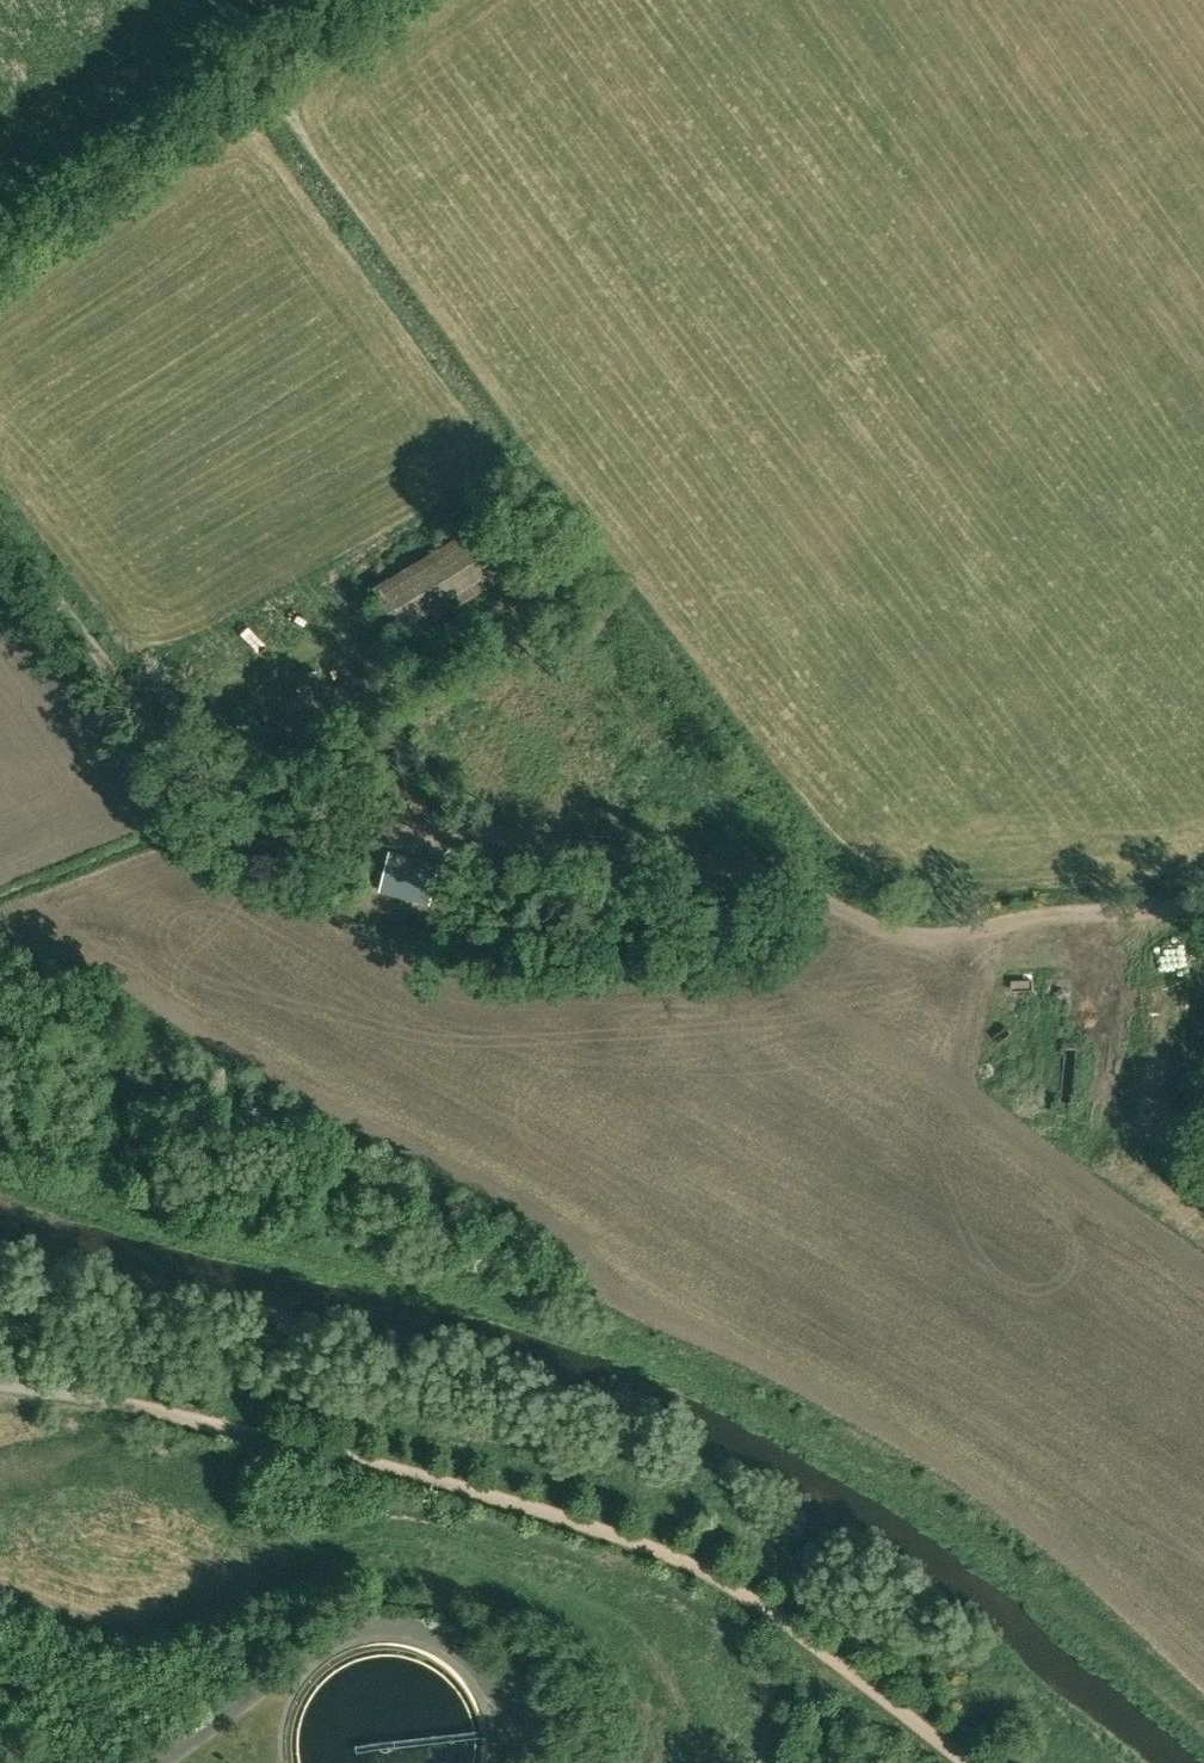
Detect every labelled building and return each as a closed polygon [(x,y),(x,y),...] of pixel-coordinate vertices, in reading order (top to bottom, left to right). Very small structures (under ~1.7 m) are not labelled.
[(404,637),(506,576),(476,526),(374,588),(404,637)] [(428,902),(437,867),(391,855),(382,890),(428,902)]
